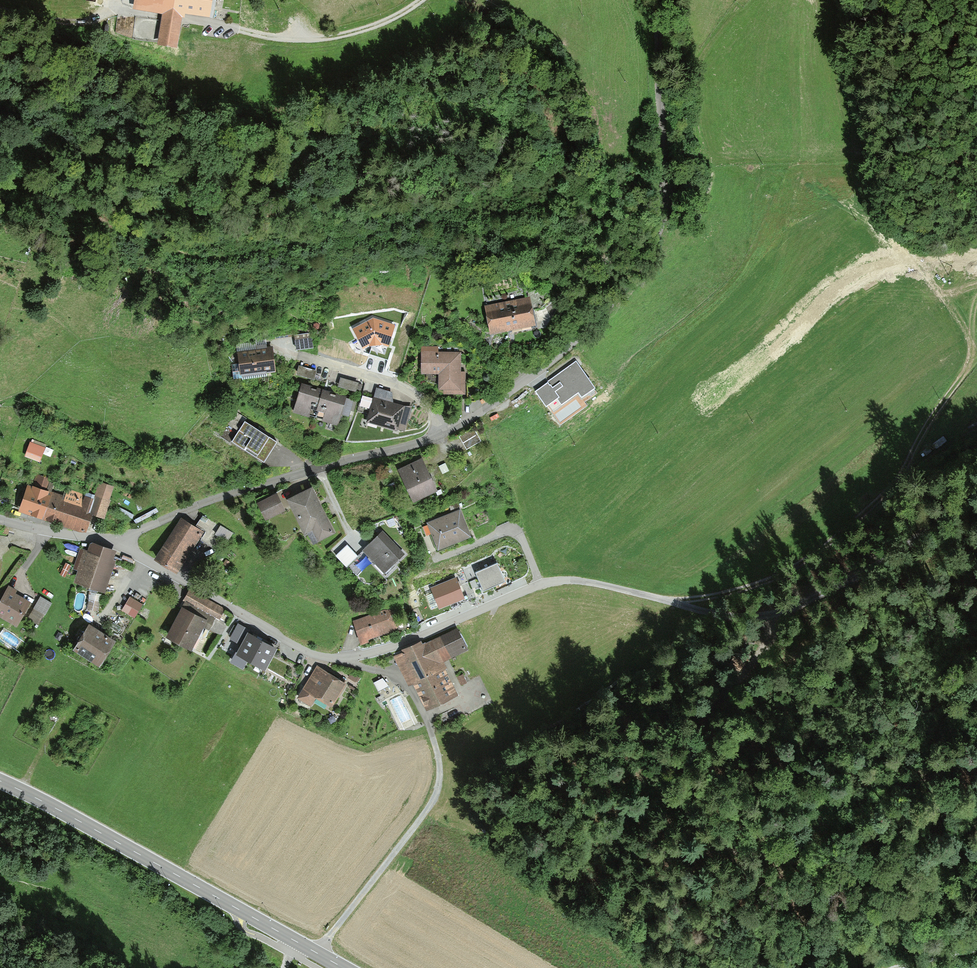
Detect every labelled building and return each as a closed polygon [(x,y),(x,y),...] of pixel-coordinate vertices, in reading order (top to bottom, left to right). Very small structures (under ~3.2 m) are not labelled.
[(134,4),(162,9),(157,42),(173,45),(179,10),(204,14),(206,0),(135,0),(134,4)] [(196,50),(197,36),(189,35),(188,49),(196,50)] [(487,308),(491,331),(534,322),(530,299),(487,308)] [(373,318),(352,329),(363,349),(369,346),(382,345),(384,346),(389,347),(395,325),(373,318)] [(295,334),(297,350),(315,348),(312,332),(295,334)] [(240,376),(276,371),(272,347),(237,351),(240,376)] [(460,372),(461,352),(438,352),(438,347),(421,347),(421,374),(438,374),(438,391),(444,391),(444,394),(465,394),(465,372),(460,372)] [(581,401),(595,390),(575,362),(535,392),(559,424),(585,405),(581,401)] [(316,371),(299,366),(296,375),(313,380),(316,371)] [(358,383),(340,378),(338,387),(355,391),(356,388),(360,390),(361,385),(358,384),(358,383)] [(350,416),(353,401),(346,398),(347,396),(302,383),(293,412),(309,418),(310,416),(322,419),(322,421),(338,426),(341,414),(350,416)] [(397,429),(404,432),(412,406),(404,406),(393,403),(392,392),(376,388),(367,422),(397,431),(397,429)] [(263,461),(276,442),(247,423),(233,415),(226,426),(236,432),(230,440),(263,461)] [(456,435),(464,452),(480,444),(472,427),(456,435)] [(39,462),(42,448),(28,444),(24,458),(39,462)] [(414,503),(438,492),(422,458),(398,469),(414,503)] [(29,488),(22,511),(84,531),(90,514),(102,518),(111,488),(99,485),(95,500),(67,491),(65,499),(43,492),(47,481),(37,478),(33,490),(29,488)] [(313,545),(335,534),(312,487),(287,499),(304,534),(307,533),(313,545)] [(266,518),(280,510),(271,494),(257,502),(266,518)] [(427,524),(438,551),(471,537),(460,510),(427,524)] [(180,562),(199,531),(183,521),(163,552),(180,562)] [(227,542),(233,533),(221,525),(215,534),(227,542)] [(362,551),(384,574),(405,554),(383,531),(362,551)] [(80,582),(103,589),(116,552),(94,545),(91,554),(80,551),(74,567),(83,570),(80,582)] [(347,545),(335,556),(346,568),(358,556),(347,545)] [(504,581),(497,565),(477,574),(484,590),(504,581)] [(465,599),(456,578),(431,588),(439,609),(465,599)] [(16,621),(30,602),(10,587),(0,601),(0,610),(16,621)] [(189,595),(166,636),(187,648),(200,627),(220,638),(226,627),(218,622),(222,614),(189,595)] [(123,611),(137,618),(144,604),(130,596),(123,611)] [(27,617),(36,623),(49,603),(39,597),(27,617)] [(367,639),(396,629),(389,609),(353,622),(361,644),(368,641),(367,639)] [(116,642),(92,625),(78,644),(102,661),(116,642)] [(264,668),(277,647),(240,626),(233,637),(244,644),(239,653),(264,668)] [(413,683),(427,712),(459,697),(447,672),(450,670),(447,663),(470,652),(458,628),(427,643),(426,641),(423,643),(422,640),(401,649),(402,652),(393,656),(407,686),(413,683)] [(297,699),(310,707),(315,698),(331,707),(345,684),(316,666),(297,699)]
